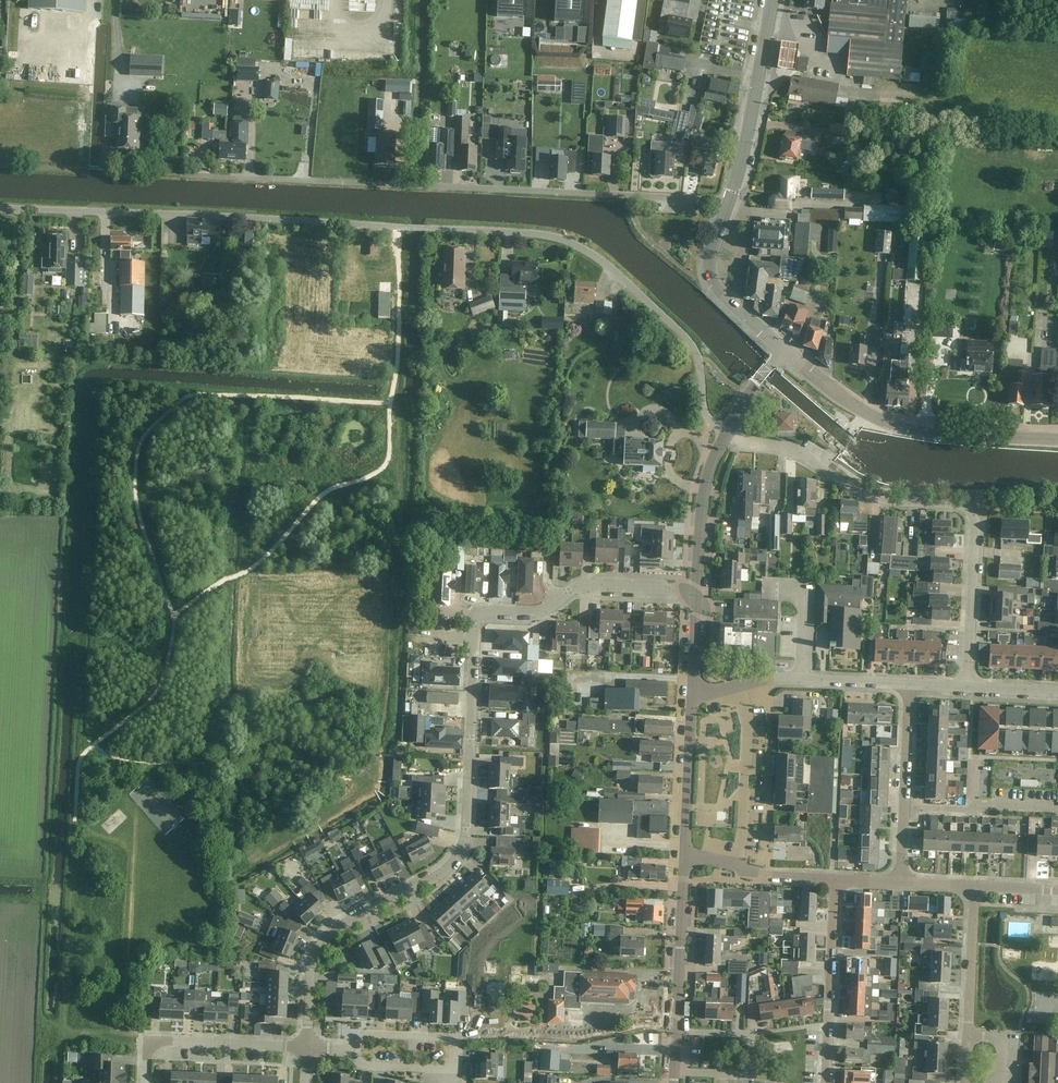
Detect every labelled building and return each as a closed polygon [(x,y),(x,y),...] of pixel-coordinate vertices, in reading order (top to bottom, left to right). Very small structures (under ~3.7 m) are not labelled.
[(29,9),(84,13),(85,0),(30,0),(29,9)] [(498,17),(524,19),(525,0),(499,0),(498,17)] [(553,22),(579,23),(580,0),(554,0),(553,22)] [(603,38),(631,42),(637,0),(608,0),(603,38)] [(664,2),(660,22),(668,23),(666,34),(688,39),(692,22),(683,20),(686,7),(688,8),(688,7),(689,7),(690,0),(664,0),(664,2)] [(824,0),(805,0),(804,9),(823,11),(824,0)] [(831,4),(830,4),(827,37),(828,38),(827,53),(849,55),(847,76),(900,81),(907,0),(831,0),(831,4)] [(947,9),(946,27),(946,31),(964,32),(966,12),(959,12),(959,10),(947,9)] [(364,32),(371,33),(372,16),(364,16),(364,32)] [(937,28),(937,16),(910,16),(910,27),(937,28)] [(739,41),(751,42),(752,31),(740,30),(739,41)] [(790,39),(783,38),(777,73),(785,75),(796,76),(797,71),(799,58),(800,40),(790,39)] [(682,72),(685,58),(657,53),(659,44),(647,42),(642,67),(654,69),(654,67),(682,72)] [(162,58),(130,56),(130,75),(161,76),(162,58)] [(806,73),(808,59),(799,58),(797,71),(806,73)] [(8,77),(17,77),(17,62),(9,61),(8,77)] [(238,68),(237,81),(259,81),(260,68),(238,68)] [(922,82),(922,73),(912,72),(912,81),(922,82)] [(725,98),(729,81),(710,76),(706,93),(725,98)] [(835,106),(838,85),(806,79),(806,81),(791,78),(788,95),(803,98),(803,101),(835,106)] [(264,82),(264,96),(263,100),(277,101),(278,97),(278,83),(264,82)] [(537,91),(551,91),(555,91),(555,82),(537,82),(537,91)] [(571,95),(585,96),(585,83),(572,82),(571,95)] [(740,85),(730,83),(727,93),(727,95),(737,98),(740,85)] [(455,113),(456,113),(457,101),(448,101),(447,117),(455,117),(455,113)] [(635,113),(652,117),(654,109),(640,107),(639,109),(636,108),(635,113)] [(138,149),(140,117),(125,116),(126,108),(112,108),(111,124),(118,124),(117,148),(138,149)] [(683,140),(689,117),(678,115),(672,138),(683,140)] [(234,122),(230,122),(229,135),(229,138),(234,139),(234,144),(232,143),(231,160),(246,161),(246,145),(248,145),(248,122),(242,122),(242,119),(241,117),(235,117),(234,119),(234,122)] [(624,138),(625,118),(609,117),(608,128),(614,128),(613,138),(624,138)] [(467,139),(468,120),(456,119),(455,139),(467,139)] [(217,140),(220,141),(219,159),(231,160),(232,143),(234,144),(234,139),(229,138),(229,135),(229,132),(210,131),(210,123),(203,123),(202,139),(217,140)] [(259,141),(272,140),(271,123),(258,124),(259,141)] [(848,135),(848,125),(831,124),(831,134),(848,135)] [(497,129),(496,159),(497,159),(497,156),(505,156),(505,160),(507,160),(506,171),(511,171),(511,173),(520,174),(520,171),(524,172),(526,140),(511,139),(511,130),(497,129)] [(428,145),(428,153),(426,157),(428,160),(427,170),(445,170),(445,156),(454,157),(455,131),(441,130),(440,146),(428,145)] [(786,139),(786,142),(784,143),(783,146),(785,147),(783,158),(785,158),(786,160),(789,161),(791,159),(797,160),(799,149),(814,152),(815,144),(795,140),(796,134),(787,133),(786,139)] [(609,177),(610,157),(602,157),(603,137),(589,137),(588,157),(589,157),(589,166),(593,167),(592,176),(609,177)] [(718,157),(710,156),(713,141),(694,137),(689,164),(693,165),(693,168),(698,168),(699,166),(703,167),(701,174),(705,174),(706,176),(712,177),(713,176),(714,176),(716,165),(718,164),(719,160),(717,159),(718,157)] [(376,138),(374,167),(393,168),(395,139),(376,138)] [(682,144),(651,143),(650,173),(650,175),(651,177),(653,179),(656,180),(658,180),(660,179),(662,177),(673,177),(674,155),(682,156),(682,144)] [(477,165),(476,163),(477,147),(461,146),(460,171),(475,172),(475,169),(477,168),(477,165)] [(550,158),(549,180),(565,181),(565,173),(576,174),(577,152),(565,151),(564,158),(550,158)] [(800,179),(784,179),(782,179),(781,188),(782,188),(781,196),(780,196),(778,195),(778,197),(775,197),(774,198),(773,198),(771,200),(771,201),(770,203),(770,204),(771,206),(772,207),(773,208),(774,209),(776,209),(792,210),(793,198),(795,198),(795,189),(800,189),(800,179)] [(844,191),(812,189),(811,199),(843,201),(844,191)] [(862,221),(862,220),(875,220),(876,210),(845,209),(844,220),(862,221)] [(838,225),(839,211),(810,210),(810,216),(798,215),(798,223),(808,224),(838,225)] [(962,219),(938,217),(938,226),(961,228),(962,219)] [(219,238),(220,221),(188,219),(187,236),(188,237),(188,245),(201,245),(201,237),(219,238)] [(754,225),(753,237),(789,240),(790,220),(772,219),(772,226),(754,225)] [(778,317),(779,311),(783,311),(785,298),(780,297),(783,280),(796,282),(804,260),(807,261),(808,242),(820,243),(821,226),(796,224),(793,260),(788,259),(781,259),(780,266),(749,261),(744,299),(755,301),(754,310),(759,314),(763,314),(763,316),(778,318),(778,317)] [(836,254),(838,227),(830,226),(828,253),(836,254)] [(253,229),(238,228),(237,239),(237,252),(252,253),(253,240),(253,229)] [(909,237),(927,238),(928,230),(910,229),(909,237)] [(875,232),(875,253),(890,253),(890,232),(875,232)] [(49,237),(48,259),(42,259),(42,269),(66,269),(67,238),(49,237)] [(769,258),(781,259),(788,259),(789,240),(753,237),(752,249),(770,251),(769,258)] [(909,237),(906,280),(923,281),(925,238),(909,237)] [(144,310),(145,263),(130,263),(130,251),(131,251),(131,238),(111,238),(111,251),(121,251),(121,262),(120,262),(119,287),(121,287),(121,310),(144,310)] [(376,239),(366,238),(365,256),(376,256),(376,239)] [(995,240),(994,250),(1011,252),(1012,241),(995,240)] [(1042,240),(1041,248),(1052,249),(1053,241),(1042,240)] [(443,264),(442,289),(464,290),(465,258),(464,258),(464,250),(445,249),(444,264),(443,264)] [(83,260),(77,260),(69,260),(68,287),(83,287),(82,302),(79,302),(79,313),(88,313),(89,256),(83,255),(83,260)] [(513,263),(512,282),(511,289),(500,289),(499,300),(529,301),(529,287),(534,287),(535,279),(536,279),(537,264),(513,263)] [(34,277),(23,276),(22,295),(33,296),(34,277)] [(594,305),(595,285),(575,284),(574,304),(594,305)] [(790,296),(806,302),(810,291),(794,286),(790,296)] [(390,319),(390,293),(379,293),(379,319),(390,319)] [(472,318),(495,309),(491,297),(469,305),(472,318)] [(502,326),(507,326),(508,310),(528,311),(528,301),(499,300),(499,310),(503,310),(502,326)] [(786,315),(781,327),(799,336),(808,313),(803,311),(805,307),(789,300),(784,314),(786,315)] [(610,303),(597,302),(596,315),(610,316),(610,303)] [(802,346),(818,351),(822,336),(824,332),(824,331),(819,330),(819,329),(818,328),(820,322),(812,319),(809,328),(808,327),(802,346)] [(550,323),(553,329),(559,326),(556,320),(550,323)] [(952,338),(952,325),(933,324),(932,337),(952,338)] [(876,329),(875,348),(885,348),(886,329),(876,329)] [(822,336),(818,351),(815,359),(830,369),(831,339),(822,336)] [(867,348),(868,337),(861,337),(860,347),(852,347),(851,365),(865,366),(867,348)] [(992,374),(994,339),(969,337),(967,361),(961,360),(961,372),(966,372),(966,373),(992,374)] [(1057,357),(1044,356),(1043,370),(1039,369),(1037,371),(1036,376),(1034,376),(1032,406),(1033,406),(1033,407),(1038,408),(1038,407),(1048,407),(1049,398),(1050,399),(1052,378),(1056,378),(1057,357)] [(1008,361),(1007,372),(1012,373),(1009,404),(1023,405),(1024,387),(1025,387),(1026,374),(1020,373),(1021,362),(1008,361)] [(900,362),(898,388),(896,407),(907,408),(909,388),(906,388),(906,380),(908,380),(909,375),(907,374),(908,363),(900,362)] [(886,407),(896,407),(898,388),(887,387),(886,407)] [(483,411),(495,411),(500,411),(500,400),(483,399),(483,411)] [(781,415),(775,416),(776,432),(792,431),(792,426),(793,426),(792,413),(781,414),(781,415)] [(663,442),(625,440),(625,425),(616,424),(587,422),(586,439),(613,440),(612,454),(624,455),(623,465),(643,466),(643,472),(655,473),(655,466),(662,467),(663,442)] [(752,518),(752,473),(739,473),(738,497),(743,497),(742,518),(739,518),(739,528),(744,528),(743,539),(750,539),(750,528),(752,528),(752,518)] [(759,505),(765,505),(765,500),(780,500),(780,474),(765,474),(765,473),(752,473),(752,518),(759,519),(759,505)] [(797,481),(797,483),(794,483),(794,489),(796,489),(796,508),(796,516),(805,516),(806,516),(806,508),(807,508),(807,499),(805,499),(805,482),(797,481)] [(815,517),(815,509),(816,509),(816,482),(805,482),(805,499),(807,499),(807,508),(806,508),(806,516),(815,517)] [(857,503),(848,503),(846,501),(843,501),(841,503),(840,524),(849,524),(849,533),(867,533),(867,515),(857,514),(857,503)] [(779,551),(779,516),(770,516),(770,551),(779,551)] [(792,535),(792,516),(783,516),(783,535),(792,535)] [(826,537),(826,516),(817,516),(817,537),(826,537)] [(890,539),(891,520),(881,519),(878,555),(881,555),(880,563),(889,564),(889,558),(890,558),(891,539),(890,539)] [(629,520),(628,530),(638,531),(638,521),(629,520)] [(891,539),(890,558),(889,570),(916,572),(917,558),(903,557),(904,542),(901,542),(902,520),(891,520),(890,539),(891,539)] [(950,535),(950,534),(950,522),(932,521),(932,534),(935,534),(950,535)] [(1028,522),(1002,521),(1001,539),(1026,540),(1026,545),(1041,545),(1041,536),(1027,535),(1028,522)] [(650,547),(672,547),(673,534),(659,534),(660,527),(664,527),(664,528),(665,528),(665,527),(641,525),(640,538),(651,539),(650,547)] [(607,541),(606,564),(617,564),(618,548),(625,548),(625,545),(626,530),(618,530),(617,541),(607,541)] [(606,564),(607,541),(596,540),(596,532),(590,532),(589,548),(595,548),(594,563),(606,564)] [(953,535),(950,534),(950,535),(935,534),(934,547),(953,547),(953,545),(955,544),(956,538),(953,537),(953,535)] [(570,567),(571,544),(560,543),(559,567),(570,567)] [(583,545),(571,544),(570,567),(582,568),(583,545)] [(840,546),(841,557),(852,556),(852,546),(840,546)] [(672,547),(650,547),(650,554),(640,553),(639,568),(663,569),(658,569),(658,560),(672,561),(672,547)] [(504,551),(491,550),(491,557),(496,557),(503,557),(503,563),(507,563),(517,564),(517,551),(504,551)] [(530,564),(531,559),(542,559),(543,559),(543,553),(543,552),(531,552),(517,551),(517,564),(527,564),(530,564)] [(454,560),(454,564),(453,570),(462,571),(463,553),(457,553),(454,553),(454,560)] [(751,561),(767,562),(767,554),(752,553),(751,561)] [(626,554),(627,566),(635,566),(634,554),(626,554)] [(749,565),(750,555),(731,554),(731,563),(723,563),(721,589),(739,590),(740,564),(749,565)] [(948,572),(948,571),(949,559),(931,558),(930,571),(933,571),(948,572)] [(476,568),(477,561),(468,561),(466,591),(475,592),(476,576),(482,577),(483,569),(476,568)] [(878,575),(879,564),(867,563),(866,574),(878,575)] [(516,594),(532,595),(533,566),(517,565),(516,594)] [(1020,580),(1021,567),(999,565),(998,578),(1020,580)] [(504,567),(492,566),(490,601),(497,601),(503,601),(504,567)] [(450,604),(452,571),(438,570),(437,603),(450,604)] [(952,571),(948,571),(948,572),(933,571),(933,583),(951,584),(952,571)] [(872,600),(873,577),(860,577),(860,580),(852,580),(851,587),(818,585),(816,623),(825,624),(830,624),(829,649),(834,650),(834,649),(859,650),(861,611),(859,611),(860,601),(861,601),(861,599),(872,600)] [(1043,581),(1043,589),(1057,590),(1057,582),(1043,581)] [(992,594),(992,608),(1011,609),(1012,601),(1016,601),(1017,595),(1027,596),(1027,589),(1003,588),(1003,594),(992,594)] [(929,608),(932,608),(947,608),(947,606),(950,606),(950,599),(947,599),(947,596),(929,595),(927,595),(928,589),(916,589),(914,589),(914,598),(929,598),(929,608)] [(1057,611),(1057,590),(1042,589),(1041,596),(1052,596),(1052,602),(1057,603),(1057,611)] [(412,605),(425,606),(425,597),(412,597),(412,605)] [(761,601),(749,601),(734,600),(733,626),(720,625),(719,652),(736,653),(735,657),(756,658),(757,632),(776,633),(778,602),(761,601)] [(1036,606),(1036,616),(1044,616),(1045,607),(1036,606)] [(950,608),(947,608),(932,608),(931,620),(949,621),(950,608)] [(1011,617),(1011,609),(992,608),(991,622),(1002,622),(1001,629),(1015,630),(1016,617),(1011,617)] [(1017,624),(1034,625),(1035,610),(1017,609),(1017,624)] [(610,634),(611,611),(600,611),(599,625),(592,625),(591,639),(603,640),(604,634),(610,634)] [(623,612),(611,611),(610,634),(617,635),(617,640),(629,641),(629,627),(622,627),(623,612)] [(654,636),(655,613),(643,613),(643,628),(635,627),(635,641),(647,642),(647,636),(654,636)] [(655,613),(654,636),(660,636),(660,642),(673,643),(674,629),(666,629),(666,614),(655,613)] [(566,646),(567,623),(556,623),(555,638),(549,637),(548,651),(560,652),(560,646),(566,646)] [(586,639),(578,639),(579,624),(567,623),(566,646),(578,647),(578,652),(586,653),(586,639)] [(887,663),(888,641),(878,640),(879,638),(881,638),(881,630),(875,630),(874,662),(887,663)] [(888,641),(887,663),(900,663),(902,631),(896,631),(896,638),(898,638),(898,641),(888,641)] [(902,631),(900,663),(913,664),(914,642),(905,642),(905,639),(907,639),(907,631),(902,631)] [(914,642),(913,664),(926,665),(928,632),(922,632),(922,639),(924,640),(924,642),(914,642)] [(928,632),(926,665),(940,665),(941,643),(939,643),(939,640),(941,640),(941,633),(928,632)] [(502,646),(502,653),(521,654),(521,647),(529,648),(530,635),(493,633),(492,646),(502,646)] [(1002,668),(1003,635),(998,635),(997,643),(1000,643),(999,646),(990,646),(989,667),(1002,668)] [(1003,635),(1002,668),(1015,669),(1016,647),(1006,646),(1007,643),(1009,643),(1009,636),(1003,635)] [(1016,647),(1015,669),(1028,669),(1030,637),(1024,636),(1024,644),(1026,644),(1026,647),(1016,647)] [(1030,637),(1028,669),(1041,670),(1042,648),(1033,647),(1033,644),(1035,645),(1035,637),(1030,637)] [(1042,648),(1041,670),(1054,670),(1056,638),(1050,638),(1050,645),(1052,646),(1052,648),(1042,648)] [(537,686),(537,674),(531,673),(530,673),(531,665),(531,662),(493,660),(493,663),(493,675),(525,677),(525,684),(525,686),(537,686)] [(460,688),(460,670),(435,669),(436,664),(422,664),(421,686),(460,688)] [(626,681),(625,690),(605,689),(604,711),(641,713),(641,697),(666,698),(667,683),(626,681)] [(412,692),(408,692),(407,701),(412,701),(418,702),(426,702),(426,701),(426,693),(419,693),(420,688),(412,688),(412,689),(412,692)] [(491,689),(491,706),(508,707),(508,701),(519,701),(519,691),(491,689)] [(463,715),(463,699),(432,697),(431,714),(463,715)] [(536,699),(529,699),(523,699),(523,702),(523,712),(524,712),(535,712),(536,699)] [(809,732),(811,701),(794,701),(793,718),(779,718),(778,739),(801,740),(802,729),(809,730),(808,732),(809,732)] [(862,726),(863,704),(848,704),(847,725),(862,726)] [(877,705),(863,704),(862,726),(876,726),(877,705)] [(877,705),(876,726),(891,727),(892,706),(877,705)] [(1048,714),(1048,708),(1037,708),(1036,713),(1024,713),(1025,707),(1013,707),(1013,712),(998,712),(999,706),(987,706),(987,711),(982,711),(980,748),(985,749),(985,754),(996,754),(997,749),(1011,750),(1011,755),(1022,756),(1023,750),(1035,751),(1035,756),(1046,757),(1046,751),(1057,752),(1057,714),(1048,714)] [(928,721),(948,722),(948,708),(929,708),(928,721)] [(836,725),(836,712),(828,711),(828,725),(836,725)] [(528,726),(528,738),(527,739),(534,739),(535,727),(535,712),(524,712),(524,723),(524,726),(528,726)] [(423,739),(424,727),(424,717),(418,717),(411,717),(410,743),(423,743),(423,739)] [(521,719),(495,718),(495,733),(521,734),(521,719)] [(583,731),(605,733),(634,735),(671,737),(672,722),(635,720),(635,723),(578,719),(578,731),(583,731)] [(947,729),(948,722),(928,721),(928,734),(947,735),(965,736),(966,730),(947,729)] [(428,733),(427,746),(462,748),(463,727),(434,726),(434,734),(428,733)] [(605,733),(583,731),(582,744),(604,745),(605,733)] [(947,748),(947,735),(928,734),(927,747),(947,748)] [(652,752),(651,762),(667,763),(670,762),(670,758),(667,756),(667,753),(670,754),(671,744),(659,743),(660,741),(651,741),(651,743),(640,742),(640,752),(652,752)] [(946,761),(947,748),(927,747),(927,760),(946,761)] [(868,763),(890,763),(890,749),(869,748),(868,763)] [(809,786),(817,786),(816,814),(836,815),(837,787),(838,759),(774,756),(773,784),(776,784),(809,785),(809,786)] [(523,759),(504,758),(503,765),(489,764),(489,777),(510,778),(511,767),(523,767),(523,759)] [(945,774),(946,761),(927,760),(926,773),(945,774)] [(889,778),(890,763),(868,763),(868,777),(889,778)] [(630,771),(617,770),(616,780),(630,781),(630,771)] [(945,787),(945,774),(926,773),(926,786),(945,787)] [(422,800),(445,801),(446,787),(433,786),(433,778),(412,777),(411,789),(423,790),(422,800)] [(510,778),(489,777),(488,789),(506,790),(506,797),(527,798),(528,791),(510,790),(510,784),(517,784),(517,778),(510,778)] [(618,791),(610,791),(604,791),(604,799),(645,801),(645,794),(662,795),(662,778),(641,777),(640,792),(637,792),(637,794),(618,793),(618,791)] [(843,787),(865,787),(865,778),(844,777),(843,787)] [(889,778),(868,777),(867,792),(888,792),(889,778)] [(788,813),(816,814),(817,786),(809,786),(809,785),(776,784),(775,806),(789,807),(788,813)] [(945,787),(926,786),(925,800),(944,800),(945,787)] [(963,788),(955,788),(955,796),(963,796),(963,788)] [(888,807),(888,792),(867,792),(866,806),(881,807),(888,807)] [(490,804),(489,816),(510,817),(511,805),(527,806),(527,798),(506,797),(506,804),(490,804)] [(445,801),(422,800),(422,807),(416,807),(416,820),(437,821),(438,815),(445,815),(445,801)] [(638,816),(638,831),(637,838),(650,839),(650,834),(659,835),(659,834),(666,834),(667,817),(666,817),(667,802),(651,801),(651,803),(600,800),(598,823),(632,824),(632,816),(638,816)] [(881,822),(881,807),(866,806),(860,806),(859,821),(881,822)] [(510,817),(489,816),(489,829),(503,829),(503,836),(518,837),(519,826),(510,825),(510,817)] [(881,822),(859,821),(859,835),(880,836),(881,822)] [(439,829),(418,823),(416,833),(437,838),(439,829)] [(806,841),(807,823),(796,823),(796,829),(774,828),(773,843),(800,844),(800,841),(806,841)] [(570,852),(598,853),(599,829),(572,828),(570,852)] [(932,829),(932,833),(924,832),(923,851),(936,852),(937,833),(937,829),(932,829)] [(1044,829),(1044,838),(1037,837),(1036,857),(1050,857),(1051,838),(1051,830),(1044,829)] [(976,835),(975,854),(988,854),(989,835),(989,831),(984,831),(984,835),(976,835)] [(1010,832),(1010,836),(1002,836),(1002,855),(1015,856),(1016,837),(1016,832),(1010,832)] [(937,833),(936,852),(949,853),(950,834),(937,833)] [(950,834),(949,853),(962,853),(963,834),(950,834)] [(975,854),(976,835),(963,834),(962,853),(975,854)] [(879,851),(880,836),(859,835),(858,850),(879,851)] [(1002,855),(1002,836),(989,835),(988,854),(1002,855)] [(426,837),(404,848),(412,863),(424,856),(425,857),(434,853),(426,837)] [(491,849),(491,865),(514,866),(514,858),(520,858),(520,839),(496,838),(496,839),(501,839),(500,849),(491,849)] [(1051,838),(1050,857),(1057,858),(1057,838),(1051,838)] [(378,857),(389,878),(393,875),(393,874),(400,870),(395,860),(401,857),(393,842),(381,848),(384,854),(378,857)] [(306,848),(300,852),(302,856),(303,857),(309,854),(306,848)] [(879,851),(858,850),(857,864),(878,865),(879,851)] [(385,880),(389,878),(378,857),(375,851),(358,861),(365,876),(371,872),(377,883),(384,879),(385,880)] [(548,894),(568,895),(568,885),(558,884),(559,865),(583,866),(583,856),(550,855),(548,894)] [(665,867),(641,866),(641,858),(623,858),(623,867),(628,868),(628,880),(665,881),(665,867)] [(346,874),(339,877),(350,896),(360,891),(355,881),(361,878),(353,863),(343,868),(346,874)] [(466,881),(486,904),(491,900),(487,896),(486,897),(483,894),(490,888),(475,873),(466,881)] [(339,902),(350,896),(339,877),(333,880),(331,875),(320,880),(328,895),(334,892),(339,902)] [(483,907),(486,904),(466,881),(457,890),(471,905),(477,900),(480,902),(478,903),(483,907)] [(309,882),(304,887),(300,891),(306,897),(301,902),(315,917),(324,909),(313,897),(319,893),(309,882)] [(280,887),(269,891),(273,900),(283,896),(280,887)] [(465,911),(471,905),(457,890),(448,898),(468,921),(469,920),(471,922),(471,923),(472,925),(476,921),(468,912),(467,913),(465,911)] [(747,925),(759,926),(769,926),(770,893),(761,892),(761,895),(721,893),(721,892),(708,891),(707,909),(708,909),(708,914),(716,914),(716,910),(727,910),(727,907),(748,908),(747,925)] [(780,908),(815,909),(816,896),(801,895),(801,902),(777,901),(777,893),(770,893),(770,907),(780,908)] [(890,904),(871,903),(871,896),(856,895),(856,909),(878,910),(899,911),(899,897),(891,896),(890,904)] [(949,915),(950,899),(937,898),(937,899),(928,899),(928,898),(908,897),(907,910),(927,911),(928,906),(937,906),(936,915),(949,915)] [(464,924),(468,921),(448,898),(438,906),(453,922),(459,916),(461,919),(460,920),(464,924)] [(648,906),(645,906),(645,898),(627,898),(626,912),(643,913),(643,923),(662,924),(663,908),(648,907),(648,906)] [(315,917),(301,902),(292,909),(285,901),(279,906),(290,918),(295,913),(306,925),(315,917)] [(447,928),(453,922),(438,906),(429,915),(450,938),(454,933),(450,929),(449,930),(447,928)] [(815,923),(815,909),(780,908),(780,913),(794,914),(794,921),(801,921),(801,922),(815,923)] [(877,917),(878,910),(856,909),(855,923),(870,923),(889,924),(889,919),(884,918),(884,917),(877,917)] [(240,912),(236,922),(245,925),(249,915),(240,912)] [(277,935),(275,939),(294,947),(297,948),(300,941),(297,940),(299,936),(284,930),(287,922),(274,917),(271,925),(273,926),(270,932),(277,935)] [(925,926),(925,930),(925,939),(950,940),(951,926),(934,925),(934,919),(918,918),(918,925),(925,926)] [(400,926),(411,948),(418,944),(421,950),(427,947),(429,950),(436,947),(427,930),(420,933),(413,919),(400,926)] [(769,927),(783,928),(783,920),(770,919),(769,927)] [(477,930),(472,925),(471,923),(466,927),(472,934),(477,930)] [(855,923),(855,936),(875,937),(883,937),(883,932),(877,932),(877,930),(870,930),(870,923),(855,923)] [(411,948),(400,926),(387,933),(394,946),(387,950),(396,967),(408,961),(403,952),(411,948)] [(605,926),(594,926),(594,936),(605,936),(605,926)] [(611,927),(611,940),(620,940),(620,957),(643,957),(644,938),(623,937),(623,928),(611,927)] [(782,936),(783,928),(769,927),(769,935),(782,936)] [(705,951),(720,951),(729,952),(729,944),(737,945),(738,937),(747,937),(747,930),(734,930),(734,937),(720,937),(720,936),(706,936),(705,951)] [(784,942),(784,943),(783,948),(814,949),(814,936),(793,935),(793,942),(784,942)] [(875,946),(875,937),(855,936),(854,951),(873,951),(873,950),(875,950),(875,956),(897,957),(897,947),(875,946)] [(290,959),(294,947),(275,939),(270,951),(262,947),(259,954),(272,959),(275,953),(290,959)] [(452,939),(447,944),(456,954),(461,949),(452,939)] [(358,948),(353,950),(363,969),(368,966),(370,970),(381,964),(383,968),(391,964),(382,948),(376,952),(370,941),(360,947),(360,946),(358,947),(358,948)] [(931,968),(949,969),(950,955),(950,954),(934,954),(934,946),(920,946),(920,956),(931,956),(931,962),(924,962),(923,968),(931,968)] [(813,963),(814,949),(783,948),(783,953),(792,954),(792,960),(783,959),(783,967),(798,968),(799,968),(799,962),(813,963)] [(720,951),(705,951),(704,965),(719,966),(728,966),(728,959),(719,959),(720,951)] [(885,959),(884,977),(895,977),(896,959),(885,959)] [(865,976),(872,976),(879,976),(879,970),(872,970),(872,969),(865,969),(866,962),(851,961),(851,975),(865,976)] [(266,984),(288,984),(288,973),(272,972),(272,965),(259,964),(258,972),(264,972),(264,978),(267,978),(266,984)] [(413,967),(417,975),(425,972),(421,964),(413,967)] [(542,976),(542,965),(534,964),(534,976),(542,976)] [(949,969),(931,968),(930,980),(919,980),(919,990),(932,991),(932,984),(949,984),(949,969)] [(774,993),(773,988),(770,988),(768,976),(767,970),(760,973),(761,979),(764,979),(766,993),(762,993),(763,996),(756,997),(757,1007),(758,1007),(760,1021),(774,1020),(771,999),(767,999),(766,994),(774,993)] [(634,1001),(634,992),(634,986),(635,986),(636,976),(635,976),(635,977),(623,976),(623,975),(605,974),(605,976),(587,975),(587,974),(565,973),(564,988),(555,988),(554,1001),(549,1001),(548,1024),(564,1025),(564,1010),(581,1010),(581,1002),(627,1005),(628,1001),(634,1001)] [(356,975),(338,974),(338,982),(355,983),(356,975)] [(720,983),(720,975),(707,974),(706,982),(720,983)] [(791,978),(793,991),(800,990),(801,995),(797,996),(800,1016),(814,1014),(814,1013),(817,1013),(815,1000),(812,1000),(812,999),(805,1000),(804,993),(811,992),(812,975),(791,978)] [(872,976),(865,976),(851,975),(850,988),(872,989),(884,989),(884,984),(872,984),(872,976)] [(745,1004),(745,987),(746,976),(739,976),(739,987),(737,987),(736,1003),(745,1004)] [(287,996),(288,984),(266,984),(260,983),(260,988),(266,988),(266,995),(287,996)] [(159,1020),(172,1021),(173,999),(166,999),(166,993),(161,993),(161,988),(154,988),(153,1004),(160,1004),(159,1020)] [(872,997),(872,989),(850,988),(849,1002),(872,1003),(878,1003),(878,997),(872,997)] [(354,1019),(355,996),(350,996),(350,990),(344,989),(343,996),(342,1018),(354,1019)] [(716,994),(716,989),(712,989),(711,1005),(705,1004),(705,1007),(702,1007),(701,1018),(705,1018),(705,1020),(718,1020),(719,1000),(716,999),(716,994)] [(361,997),(355,996),(354,1019),(367,1019),(368,1007),(375,1007),(375,991),(361,990),(361,997)] [(787,1018),(800,1016),(797,996),(801,995),(800,990),(793,991),(793,996),(791,996),(792,1002),(785,1003),(787,1018)] [(195,1016),(196,992),(179,991),(178,1000),(173,999),(172,1021),(184,1021),(184,1016),(195,1016)] [(443,1025),(444,1003),(437,1003),(438,992),(424,991),(423,1013),(430,1014),(430,1024),(443,1025)] [(938,992),(923,992),(898,991),(898,994),(911,995),(911,997),(915,997),(915,1002),(928,1003),(928,1014),(948,1015),(948,1001),(938,1000),(938,992)] [(210,993),(196,992),(195,1016),(204,1017),(204,1022),(216,1023),(217,1002),(211,1001),(211,994),(210,993)] [(228,1023),(228,1016),(235,1016),(236,994),(223,993),(223,1002),(217,1002),(216,1023),(228,1023)] [(399,1000),(398,1021),(411,1021),(412,1006),(418,1006),(419,993),(412,993),(412,1000),(399,1000)] [(451,1003),(444,1003),(443,1025),(456,1026),(457,1015),(464,1015),(465,993),(451,993),(451,1003)] [(774,1020),(787,1018),(785,1003),(780,1003),(779,997),(774,998),(774,993),(766,994),(767,999),(771,999),(774,1020)] [(399,1000),(399,995),(378,994),(377,1008),(383,1008),(383,1010),(384,1012),(386,1012),(386,1020),(398,1021),(399,1000)] [(471,1009),(482,1009),(483,994),(472,994),(471,1009)] [(723,997),(723,994),(716,994),(716,999),(719,1000),(718,1020),(732,1021),(733,998),(723,997)] [(287,1007),(287,996),(266,995),(265,1006),(287,1007)] [(1039,1010),(1050,1010),(1051,1005),(1057,1005),(1057,997),(1040,996),(1039,1010)] [(871,1010),(872,1003),(849,1002),(849,1016),(877,1018),(878,1011),(871,1010)] [(878,1019),(888,1019),(888,1004),(878,1004),(878,1019)] [(286,1018),(287,1007),(265,1006),(265,1012),(262,1011),(262,1017),(257,1017),(256,1024),(269,1024),(270,1018),(286,1018)] [(947,1029),(948,1015),(928,1014),(922,1014),(922,1017),(918,1017),(918,1026),(914,1025),(914,1036),(929,1036),(936,1037),(936,1029),(947,1029)] [(868,1039),(867,1046),(895,1047),(895,1037),(871,1036),(872,1028),(847,1026),(846,1040),(863,1041),(863,1039),(868,1039)] [(928,1044),(929,1036),(914,1036),(913,1049),(927,1049),(927,1059),(946,1060),(946,1044),(928,1044)] [(1029,1068),(1028,1082),(1057,1082),(1057,1037),(1034,1036),(1032,1064),(1029,1064),(1029,1068)] [(603,1051),(602,1043),(589,1043),(590,1052),(603,1051)] [(895,1047),(867,1046),(867,1050),(845,1050),(845,1063),(870,1064),(870,1052),(894,1054),(895,1047)] [(534,1071),(552,1072),(553,1052),(535,1051),(534,1071)] [(636,1069),(636,1065),(638,1065),(638,1059),(636,1059),(636,1055),(623,1054),(623,1053),(607,1052),(607,1060),(618,1060),(618,1068),(636,1069)] [(486,1061),(486,1064),(475,1064),(475,1079),(486,1080),(486,1077),(497,1078),(498,1054),(483,1054),(483,1061),(486,1061)] [(99,1071),(99,1079),(125,1080),(125,1074),(123,1074),(124,1065),(108,1064),(109,1057),(91,1056),(91,1070),(99,1071)] [(922,1081),(926,1081),(927,1074),(945,1075),(946,1060),(927,1059),(926,1068),(913,1068),(912,1081),(922,1081)] [(525,1062),(524,1073),(532,1073),(532,1062),(525,1062)] [(611,1074),(612,1065),(598,1064),(597,1074),(611,1074)] [(861,1073),(844,1072),(844,1082),(870,1082),(870,1079),(875,1079),(875,1069),(861,1068),(861,1073)] [(183,1074),(171,1073),(171,1082),(182,1082),(183,1074)] [(183,1074),(182,1082),(194,1082),(194,1074),(183,1074)] [(194,1074),(194,1082),(205,1082),(205,1075),(194,1074)] [(217,1075),(205,1075),(205,1082),(216,1082),(217,1075)]
